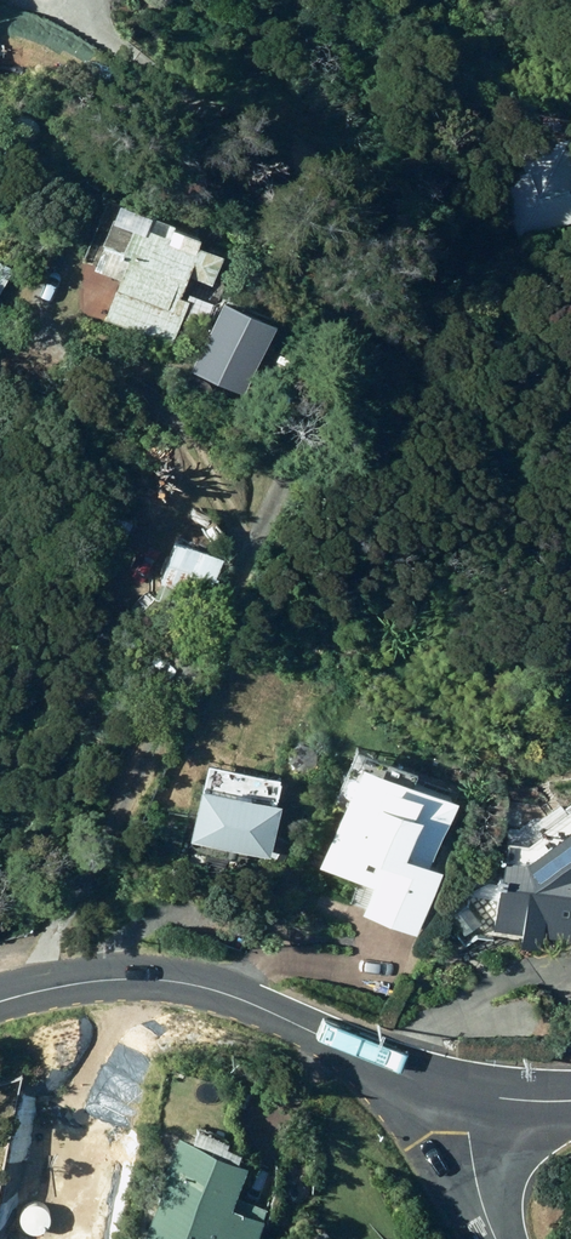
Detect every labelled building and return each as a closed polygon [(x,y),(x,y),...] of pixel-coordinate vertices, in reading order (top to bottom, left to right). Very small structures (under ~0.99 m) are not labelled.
[(570,226),(570,142),(498,163),(521,241),(570,226)] [(156,235),(159,224),(149,220),(146,232),(140,230),(139,232),(116,223),(98,274),(126,283),(123,294),(120,293),(109,324),(174,347),(183,320),(208,330),(216,309),(192,300),(190,305),(184,303),(192,281),(217,290),(226,262),(203,254),(206,246),(178,236),(176,242),(156,235)] [(116,524),(108,550),(128,556),(136,530),(116,524)] [(179,546),(165,580),(206,596),(220,562),(179,546)] [(371,779),(326,872),(379,897),(368,918),(418,942),(448,881),(434,875),(465,810),(371,779)] [(288,814),(210,799),(200,850),(277,865),(288,814)] [(494,936),(521,939),(519,951),(541,953),(543,942),(570,945),(570,839),(529,872),(501,869),(494,936)] [(233,1191),(252,1149),(191,1122),(144,1228),(168,1238),(218,1238),(220,1238),(255,1238),(269,1207),(265,1205),(268,1200),(251,1192),(248,1197),(233,1191)]
